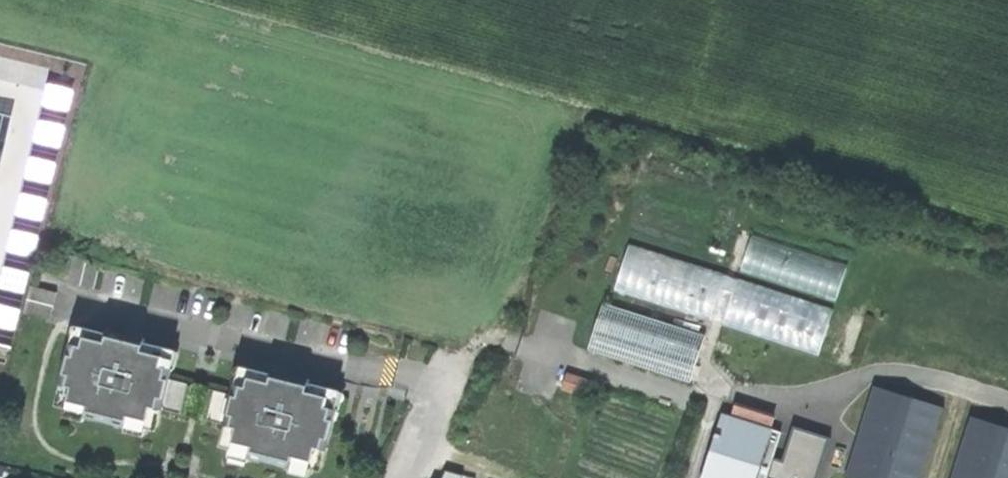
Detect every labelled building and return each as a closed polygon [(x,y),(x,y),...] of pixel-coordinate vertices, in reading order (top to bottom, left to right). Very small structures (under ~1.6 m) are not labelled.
[(635,247),(622,294),(820,351),(832,310),(755,287),(749,308),(713,298),(717,286),(707,283),(711,269),(635,247)] [(71,257),(65,284),(93,289),(98,263),(71,257)] [(23,315),(49,321),(55,294),(29,287),(23,315)] [(589,350),(691,383),(707,337),(604,304),(589,350)] [(106,334),(80,327),(75,346),(73,357),(67,355),(60,386),(63,387),(59,405),(97,414),(96,418),(113,422),(114,419),(153,429),(158,410),(184,416),(192,386),(163,379),(170,349),(144,343),(143,346),(105,337),(106,334)] [(107,331),(106,334),(105,337),(143,346),(144,343),(144,340),(135,338),(107,331)] [(69,344),(67,355),(73,357),(75,346),(69,344)] [(238,397),(208,390),(201,420),(227,426),(223,445),(262,454),(261,457),(279,461),(279,459),(318,468),(322,450),(326,450),(333,420),(328,418),(330,407),(335,389),(308,383),(307,386),(270,377),(271,374),(245,368),(238,397)] [(272,371),(271,374),(270,377),(307,386),(308,383),(309,379),(282,373),(272,371)] [(876,385),(849,476),(854,477),(924,477),(946,406),(876,385)] [(336,409),(330,407),(328,418),(333,420),(336,409)] [(783,434),(724,415),(704,477),(768,477),(783,434)] [(973,415),(953,477),(1007,477),(1007,426),(973,415)]
